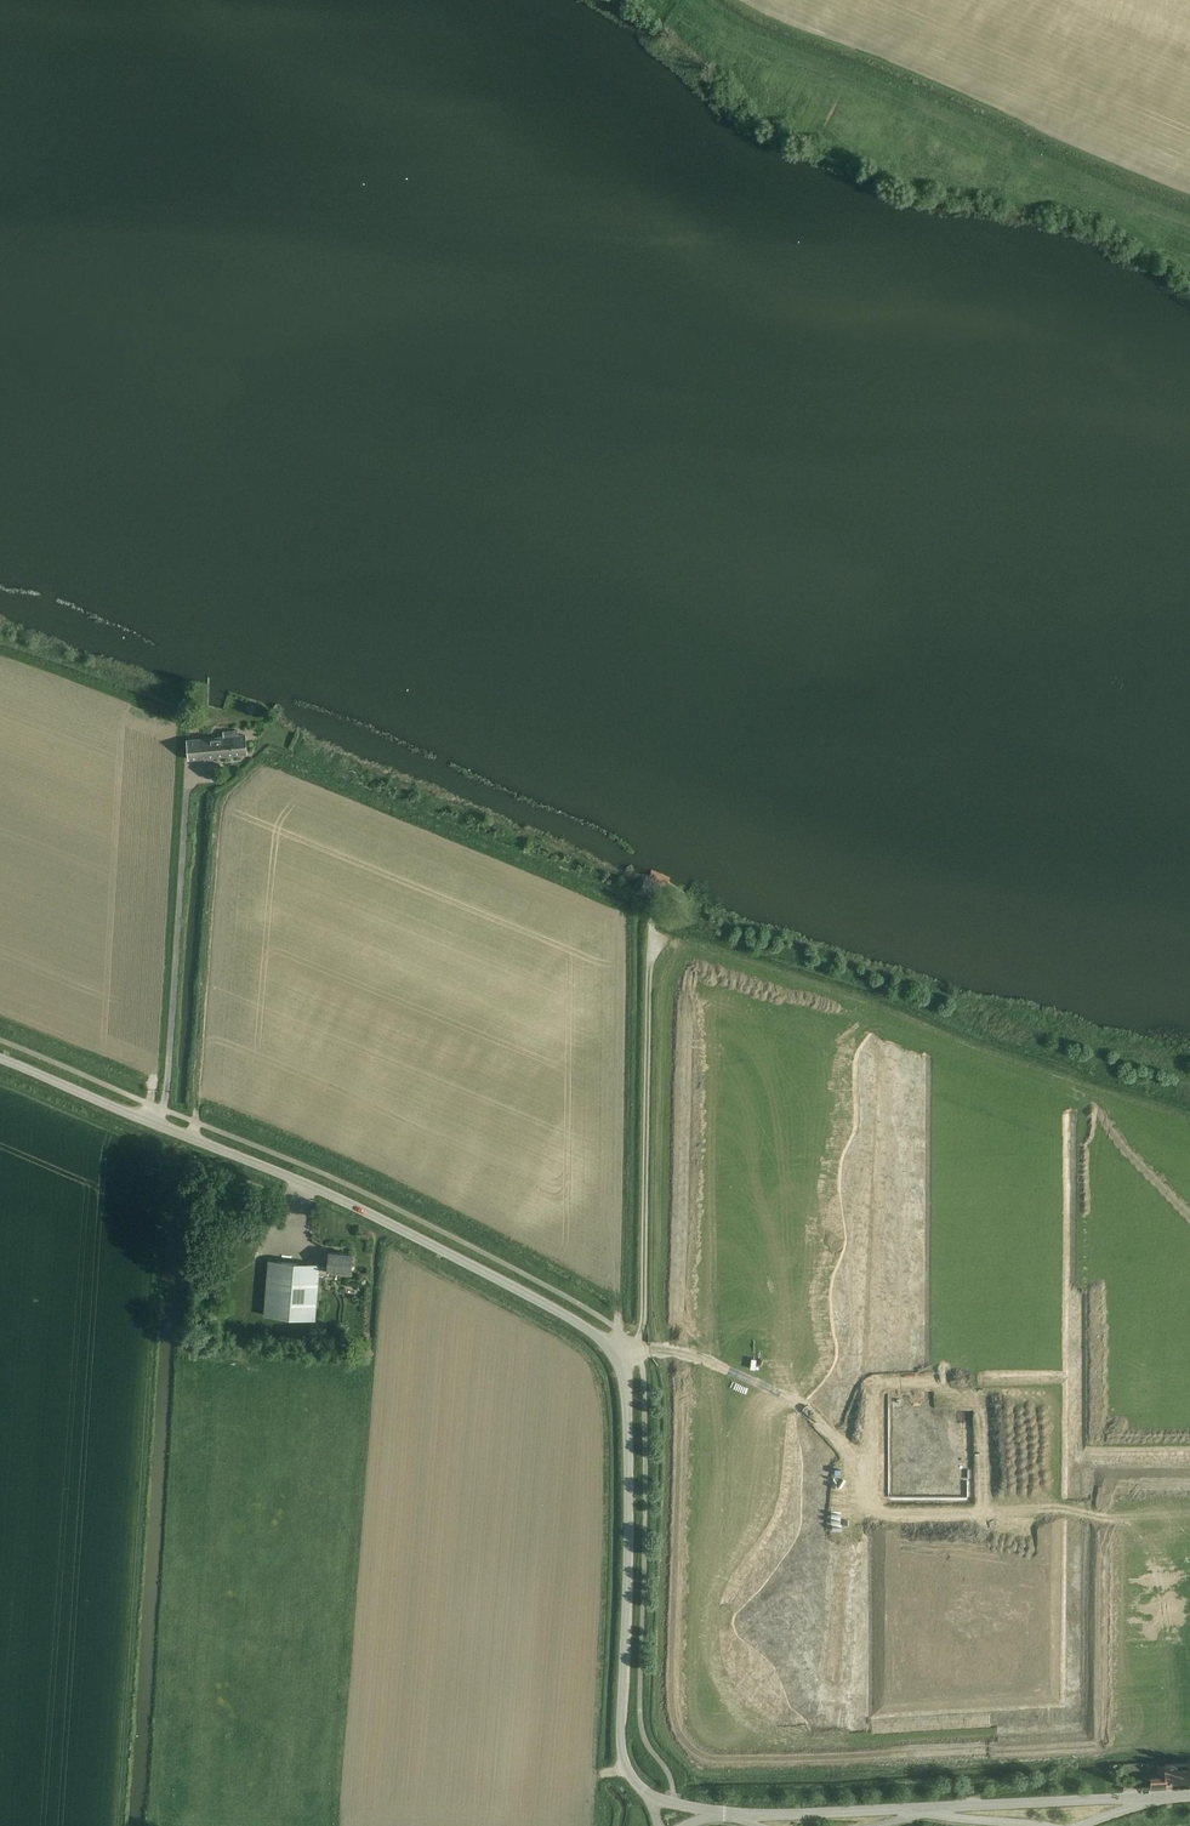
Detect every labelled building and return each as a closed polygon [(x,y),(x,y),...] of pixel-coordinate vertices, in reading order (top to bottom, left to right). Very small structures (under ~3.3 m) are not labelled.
[(238,733),(238,729),(223,730),(223,735),(186,738),(188,759),(247,753),(245,732),(238,733)] [(646,881),(644,880),(638,895),(654,901),(659,886),(646,881)] [(681,908),(683,903),(673,899),(671,903),(681,908)] [(350,1272),(351,1254),(329,1252),(328,1266),(319,1265),(319,1264),(268,1260),(264,1315),(315,1319),(317,1291),(319,1273),(330,1274),(330,1270),(350,1272)] [(1151,1787),(1165,1786),(1165,1784),(1189,1782),(1189,1769),(1189,1762),(1156,1765),(1157,1777),(1150,1777),(1151,1787)]
